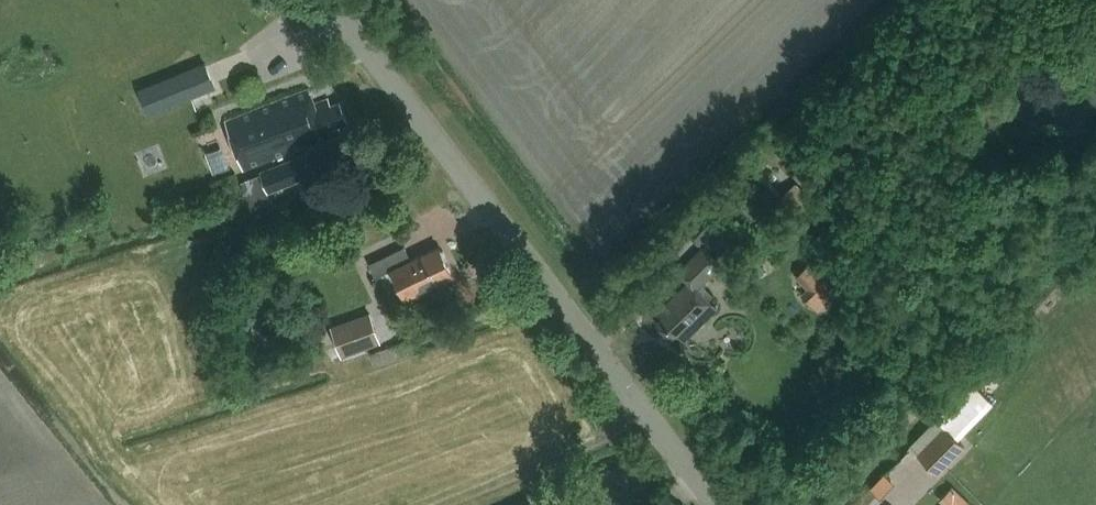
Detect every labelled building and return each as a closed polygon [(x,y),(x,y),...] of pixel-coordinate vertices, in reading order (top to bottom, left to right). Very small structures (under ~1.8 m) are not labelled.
[(147,116),(215,89),(205,63),(137,90),(147,116)] [(348,121),(340,101),(331,105),(328,98),(314,103),(309,88),(224,121),(243,169),(341,131),(339,124),(348,121)] [(808,129),(786,150),(808,174),(830,153),(808,129)] [(207,149),(214,170),(229,165),(222,144),(207,149)] [(309,153),(260,172),(268,192),(316,173),(309,153)] [(762,173),(758,177),(778,197),(782,193),(762,173)] [(799,182),(782,199),(799,217),(816,200),(799,182)] [(707,212),(689,230),(703,245),(722,226),(707,212)] [(439,246),(411,260),(404,246),(402,247),(402,248),(369,264),(375,277),(391,270),(405,299),(453,276),(445,260),(446,257),(443,251),(440,250),(439,246)] [(717,308),(708,299),(714,293),(703,282),(721,265),(703,247),(679,271),(690,282),(658,313),(663,319),(657,324),(672,339),(677,334),(684,340),(717,308)] [(830,276),(813,293),(807,299),(819,311),(842,289),(830,276)] [(369,314),(332,328),(341,353),(378,339),(369,314)] [(972,382),(964,391),(910,445),(940,475),(967,447),(958,438),(993,403),(972,382)] [(973,504),(952,486),(939,499),(945,504),(973,504)]
